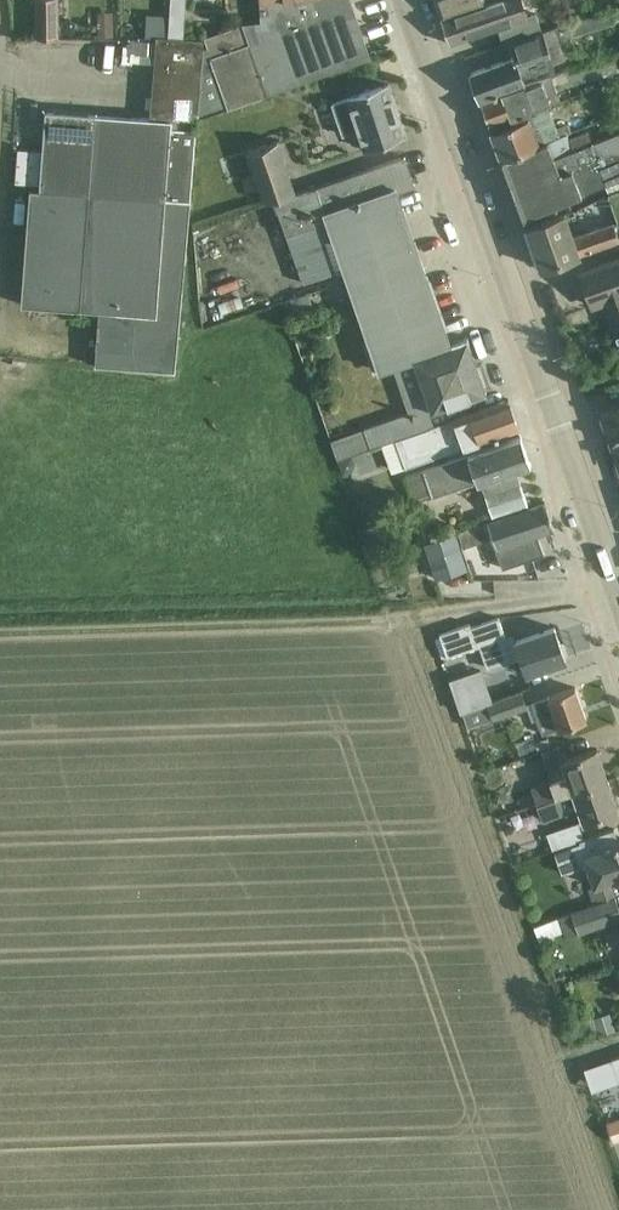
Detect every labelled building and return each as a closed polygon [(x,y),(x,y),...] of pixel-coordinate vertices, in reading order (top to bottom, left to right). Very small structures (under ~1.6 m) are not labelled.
[(369,58),(349,0),(261,0),(262,20),(245,22),(205,35),(209,46),(204,48),(205,41),(157,37),(157,38),(163,39),(158,97),(151,97),(150,110),(157,110),(156,117),(154,117),(154,119),(47,110),(44,151),(19,149),(16,187),(32,189),(89,194),(89,193),(191,201),(198,115),(345,66),(369,58)] [(37,14),(37,38),(58,38),(58,0),(36,0),(37,14)] [(496,0),(433,0),(440,18),(496,0)] [(543,32),(537,14),(527,18),(521,0),(496,0),(440,18),(450,44),(498,28),(503,45),(509,42),(525,37),(543,32)] [(525,37),(509,42),(515,56),(470,73),(480,100),(524,86),(521,77),(566,60),(559,41),(617,24),(613,11),(543,32),(525,37)] [(113,13),(98,13),(98,36),(113,36),(113,13)] [(147,14),(146,36),(167,34),(168,16),(147,14)] [(124,43),(122,59),(133,60),(133,57),(134,44),(127,43),(124,43)] [(569,70),(524,86),(480,100),(490,127),(515,118),(536,110),(532,97),(572,82),(569,72),(570,72),(569,70)] [(365,149),(382,143),(405,135),(388,86),(334,104),(345,135),(358,130),(365,149)] [(547,106),(536,110),(515,118),(517,123),(492,132),(502,158),(558,137),(547,106)] [(559,115),(564,129),(583,122),(577,108),(559,115)] [(508,174),(593,141),(589,131),(569,138),(568,134),(558,137),(502,158),(508,174)] [(593,141),(508,174),(523,218),(545,210),(608,185),(611,193),(618,190),(618,132),(593,141)] [(245,147),(263,198),(292,189),(275,137),(245,147)] [(400,387),(476,360),(468,338),(451,344),(398,193),(416,186),(406,157),(311,190),(309,184),(272,197),(302,283),(343,269),(379,370),(392,365),(400,387)] [(181,318),(191,201),(89,193),(89,194),(32,189),(22,305),(98,311),(181,318)] [(611,193),(611,194),(609,195),(618,224),(618,190),(611,193)] [(566,261),(618,242),(618,237),(614,222),(573,237),(565,214),(527,228),(542,268),(543,267),(544,270),(566,261)] [(605,264),(582,272),(595,308),(606,304),(618,342),(618,259),(605,264)] [(309,293),(285,300),(292,321),(316,314),(309,293)] [(177,370),(181,318),(98,311),(95,348),(94,363),(177,370)] [(220,329),(241,322),(238,311),(216,318),(220,329)] [(428,413),(464,400),(486,392),(486,390),(493,387),(483,358),(476,360),(400,387),(409,414),(332,441),(337,457),(432,424),(428,413)] [(496,436),(519,428),(509,401),(486,409),(433,427),(432,424),(337,457),(339,462),(403,439),(409,456),(450,441),(453,451),(496,436)] [(603,411),(618,458),(618,406),(603,411)] [(423,469),(407,475),(416,501),(432,496),(481,479),(485,491),(496,487),(519,479),(516,468),(530,463),(521,436),(498,444),(423,469)] [(337,462),(339,462),(337,457),(332,441),(329,442),(337,462)] [(496,487),(485,491),(494,518),(529,507),(519,479),(496,487)] [(463,541),(492,531),(504,567),(542,554),(536,536),(553,530),(544,503),(489,522),(460,532),(463,541)] [(456,534),(424,544),(435,579),(467,569),(456,534)] [(566,659),(555,627),(506,644),(503,636),(495,639),(489,620),(461,630),(460,627),(437,635),(445,660),(482,648),(488,666),(520,656),(526,673),(566,659)] [(482,668),(449,679),(461,712),(493,700),(482,668)] [(543,734),(564,727),(587,719),(576,686),(532,702),(535,712),(530,713),(533,721),(537,719),(543,734)] [(521,691),(463,712),(469,728),(527,707),(521,691)] [(597,748),(574,756),(562,760),(573,791),(607,779),(597,748)] [(607,779),(573,791),(583,822),(618,810),(607,779)] [(515,811),(559,795),(554,780),(509,796),(515,811)] [(559,795),(515,811),(515,813),(538,805),(543,819),(565,812),(559,795)] [(579,821),(548,832),(555,850),(585,839),(579,821)] [(612,882),(618,880),(618,843),(614,829),(585,839),(555,850),(563,872),(588,863),(596,886),(588,889),(593,903),(616,895),(612,882)] [(571,911),(579,933),(618,919),(618,903),(616,895),(593,903),(571,911)] [(603,931),(609,946),(618,943),(618,926),(603,931)] [(616,1030),(613,1020),(605,1014),(596,1017),(601,1034),(616,1030)] [(612,1142),(618,1139),(618,1120),(606,1124),(612,1142)]
